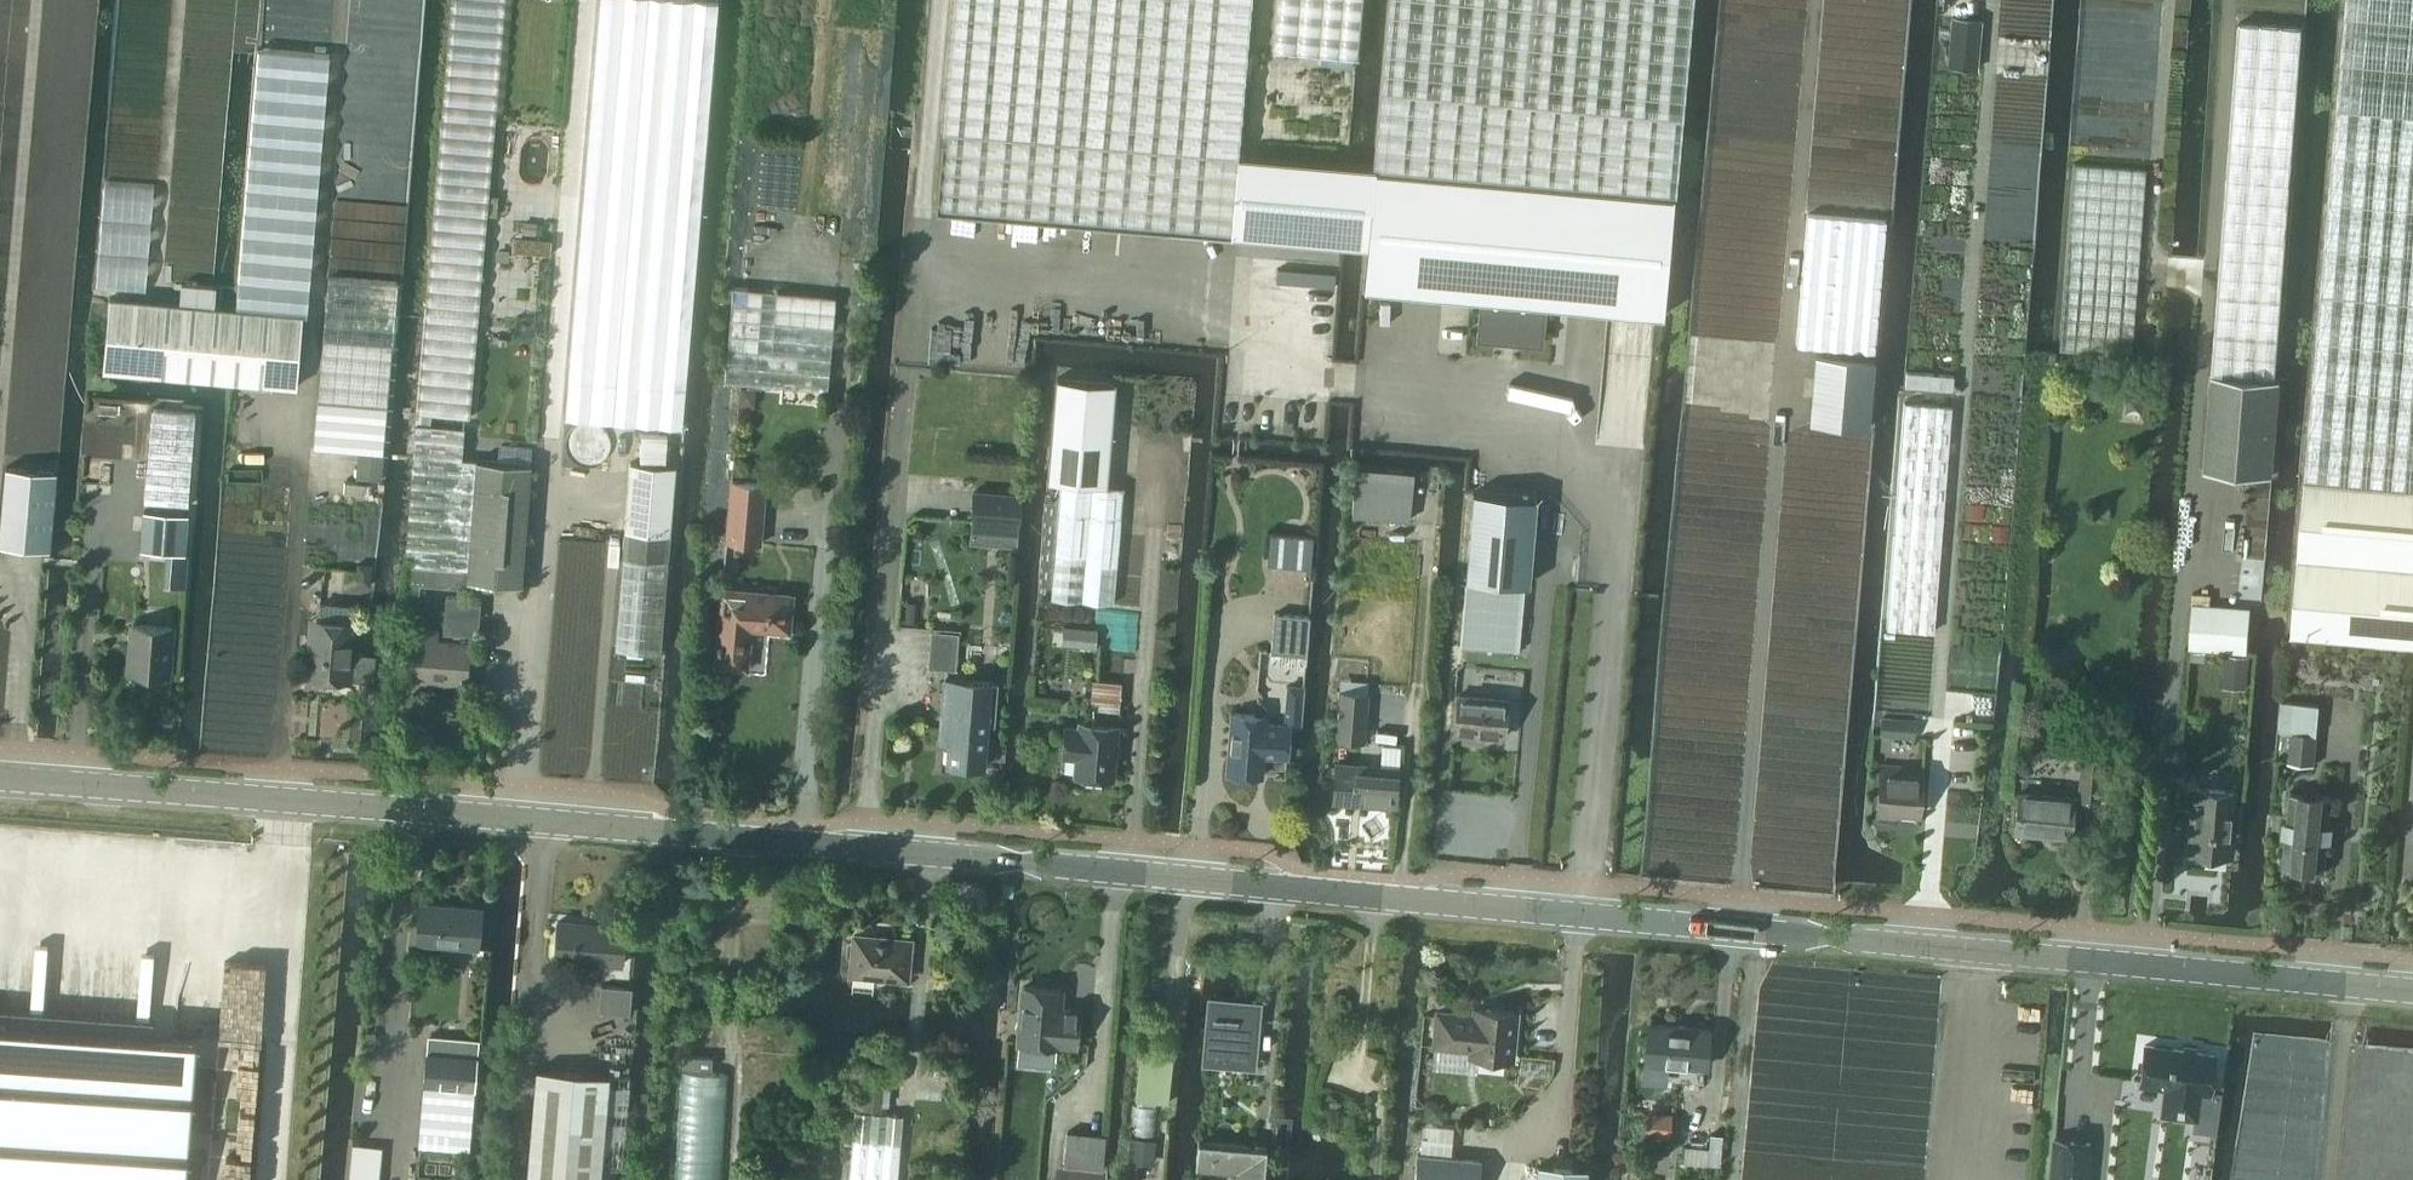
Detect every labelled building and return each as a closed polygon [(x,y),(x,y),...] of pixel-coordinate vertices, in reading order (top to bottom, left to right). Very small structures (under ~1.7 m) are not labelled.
[(416,411),(417,412),(470,416),(506,0),(451,0),(416,411)] [(936,210),(1045,219),(1071,221),(1125,226),(1343,244),(1365,246),(1367,246),(1374,168),(1373,168),(1373,165),(1372,165),(1349,163),(1238,154),(1251,0),(954,0),(943,130),(936,210)] [(1357,55),(1362,0),(1275,0),(1270,48),(1357,55)] [(1363,288),(1479,299),(1482,299),(1479,338),(1540,344),(1544,305),(1547,305),(1607,310),(1608,310),(1654,314),(1655,315),(1663,315),(1673,194),(1674,194),(1692,0),(1388,0),(1373,165),(1373,168),(1374,168),(1367,246),(1363,288)] [(2290,634),(2412,644),(2412,0),(2344,0),(2303,479),(2290,634)] [(1978,69),(1982,19),(1952,17),(1948,66),(1978,69)] [(2212,373),(2204,470),(2272,475),(2280,378),(2279,378),(2276,378),(2303,27),(2239,22),(2212,373)] [(241,233),(235,308),(302,314),(306,314),(311,238),(327,55),(257,48),(241,233)] [(2145,168),(2073,163),(2059,349),(2130,355),(2145,168)] [(1810,213),(1798,344),(1877,351),(1888,220),(1810,213)] [(395,280),(325,275),(316,400),(386,405),(395,280)] [(732,291),(725,385),(826,393),(835,301),(732,291)] [(109,297),(103,369),(296,386),(302,314),(235,308),(109,297)] [(1811,422),(1870,427),(1876,359),(1818,354),(1811,422)] [(1906,371),(1905,385),(1952,389),(1953,375),(1906,371)] [(568,378),(565,417),(682,427),(685,388),(568,378)] [(1123,486),(1106,485),(1114,383),(1055,379),(1046,480),(1060,481),(1051,598),(1113,603),(1123,486)] [(2143,396),(2126,395),(2125,405),(2132,412),(2142,413),(2143,396)] [(316,400),(312,447),(382,452),(386,405),(316,400)] [(1951,404),(1904,401),(1903,401),(1885,627),(1933,630),(1951,404)] [(152,411),(145,504),(188,506),(194,414),(152,411)] [(416,412),(415,423),(430,424),(430,414),(416,412)] [(419,582),(489,588),(490,582),(521,585),(531,463),(461,458),(464,427),(415,424),(402,598),(417,599),(419,582)] [(642,433),(640,458),(666,460),(668,435),(642,433)] [(630,462),(614,648),(661,652),(676,466),(630,462)] [(1356,466),(1352,515),(1409,520),(1413,471),(1356,466)] [(0,530),(0,544),(50,548),(56,471),(6,467),(0,530)] [(731,481),(726,540),(760,543),(765,484),(731,481)] [(1021,492),(972,489),(971,516),(1019,519),(1021,492)] [(1473,491),(1465,578),(1528,584),(1536,497),(1473,491)] [(143,511),(140,550),(166,552),(184,553),(188,515),(143,511)] [(1269,535),(1267,564),(1310,567),(1313,538),(1269,535)] [(356,572),(356,578),(361,585),(369,585),(370,573),(371,565),(357,564),(356,572)] [(1465,583),(1459,645),(1518,651),(1524,588),(1465,583)] [(747,668),(750,628),(788,631),(791,595),(721,589),(715,666),(747,668)] [(447,595),(444,633),(476,635),(479,598),(447,595)] [(2193,605),(2189,648),(2246,652),(2249,609),(2193,605)] [(1272,652),(1271,660),(1274,664),(1302,666),(1307,663),(1307,654),(1310,616),(1274,613),(1272,652)] [(307,649),(305,676),(349,679),(372,682),(374,655),(351,653),(354,622),(320,619),(315,618),(312,650),(307,649)] [(171,625),(132,622),(128,670),(167,673),(171,625)] [(1085,628),(1084,642),(1096,643),(1097,629),(1085,628)] [(467,643),(436,641),(437,632),(416,631),(413,679),(464,683),(467,643)] [(2247,689),(2250,656),(2224,654),(2221,687),(2247,689)] [(942,709),(939,742),(949,743),(947,763),(984,766),(987,723),(994,723),(997,683),(969,681),(944,679),(942,709)] [(1094,679),(1092,707),(1119,709),(1121,681),(1094,679)] [(1338,690),(1335,739),(1364,741),(1367,692),(1338,690)] [(1458,694),(1454,732),(1503,736),(1507,699),(1458,694)] [(2296,702),(2282,700),(2279,731),(2291,732),(2293,732),(2296,702)] [(1232,713),(1227,772),(1261,774),(1263,753),(1287,755),(1289,724),(1283,724),(1265,723),(1266,715),(1232,713)] [(1916,720),(1882,717),(1880,735),(1914,738),(1916,720)] [(1080,721),(1079,726),(1065,725),(1063,752),(1077,753),(1076,774),(1113,777),(1118,724),(1080,721)] [(2293,732),(2290,761),(2314,763),(2317,735),(2293,732)] [(2102,758),(2081,755),(2076,800),(2097,802),(2102,758)] [(1335,762),(1331,799),(1395,805),(1399,768),(1335,762)] [(1908,775),(1908,766),(1881,765),(1878,812),(1919,814),(1921,776),(1908,775)] [(2179,769),(2175,808),(2191,809),(2188,852),(2227,855),(2233,790),(2193,787),(2195,770),(2179,769)] [(2331,796),(2291,792),(2283,864),(2323,869),(2331,796)] [(2072,798),(2016,793),(2012,830),(2069,836),(2072,798)] [(480,908),(419,903),(416,941),(477,945),(480,908)] [(557,920),(553,957),(621,963),(624,926),(557,920)] [(852,958),(850,974),(907,979),(911,939),(854,934),(853,939),(847,942),(846,954),(852,958)] [(600,984),(598,1010),(629,1013),(631,987),(600,984)] [(1060,988),(1023,985),(1020,1016),(1016,1020),(1015,1025),(1016,1030),(1019,1034),(1016,1063),(1054,1065),(1056,1042),(1076,1044),(1079,1009),(1059,1007),(1060,988)] [(1210,1000),(1205,1060),(1209,1061),(1213,1061),(1252,1065),(1258,1004),(1240,1003),(1233,1002),(1210,1000)] [(1516,1009),(1474,1005),(1473,1012),(1437,1009),(1434,1043),(1470,1046),(1469,1054),(1512,1058),(1516,1009)] [(196,1037),(175,1036),(174,1036),(151,1034),(153,1018),(152,1018),(0,1006),(0,1179),(186,1179),(196,1037)] [(1647,1022),(1644,1060),(1704,1065),(1707,1027),(1647,1022)] [(477,1042),(426,1038),(417,1147),(468,1151),(475,1067),(477,1042)] [(2141,1068),(2138,1082),(2164,1086),(2161,1112),(2193,1117),(2195,1117),(2194,1128),(2215,1131),(2221,1091),(2208,1089),(2213,1054),(2196,1051),(2182,1049),(2144,1044),(2142,1057),(2141,1068)] [(1167,1103),(1169,1073),(1172,1050),(1140,1047),(1135,1100),(1167,1103)] [(683,1055),(682,1067),(711,1068),(712,1056),(683,1055)] [(535,1068),(526,1179),(599,1179),(607,1074),(535,1068)] [(677,1139),(675,1179),(721,1179),(724,1141),(728,1073),(681,1071),(677,1139)] [(851,1179),(897,1179),(903,1115),(888,1114),(858,1111),(856,1134),(851,1179)] [(1641,1134),(1671,1137),(1672,1121),(1642,1118),(1641,1134)] [(1068,1131),(1065,1167),(1103,1170),(1106,1134),(1068,1131)] [(1709,1147),(1708,1162),(1720,1164),(1723,1134),(1710,1133),(1709,1147)] [(1132,1137),(1129,1162),(1154,1164),(1157,1139),(1132,1137)] [(2050,1179),(2089,1179),(2092,1141),(2054,1137),(2050,1179)] [(1196,1169),(1198,1169),(1234,1173),(1234,1179),(1273,1179),(1275,1150),(1266,1149),(1266,1147),(1241,1144),(1200,1141),(1199,1141),(1198,1141),(1196,1165),(1196,1169)] [(1415,1179),(1478,1179),(1480,1158),(1417,1153),(1415,1179)] [(454,1175),(464,1175),(465,1166),(455,1165),(454,1175)] [(1587,1169),(1538,1165),(1536,1179),(1586,1179),(1587,1169)]
